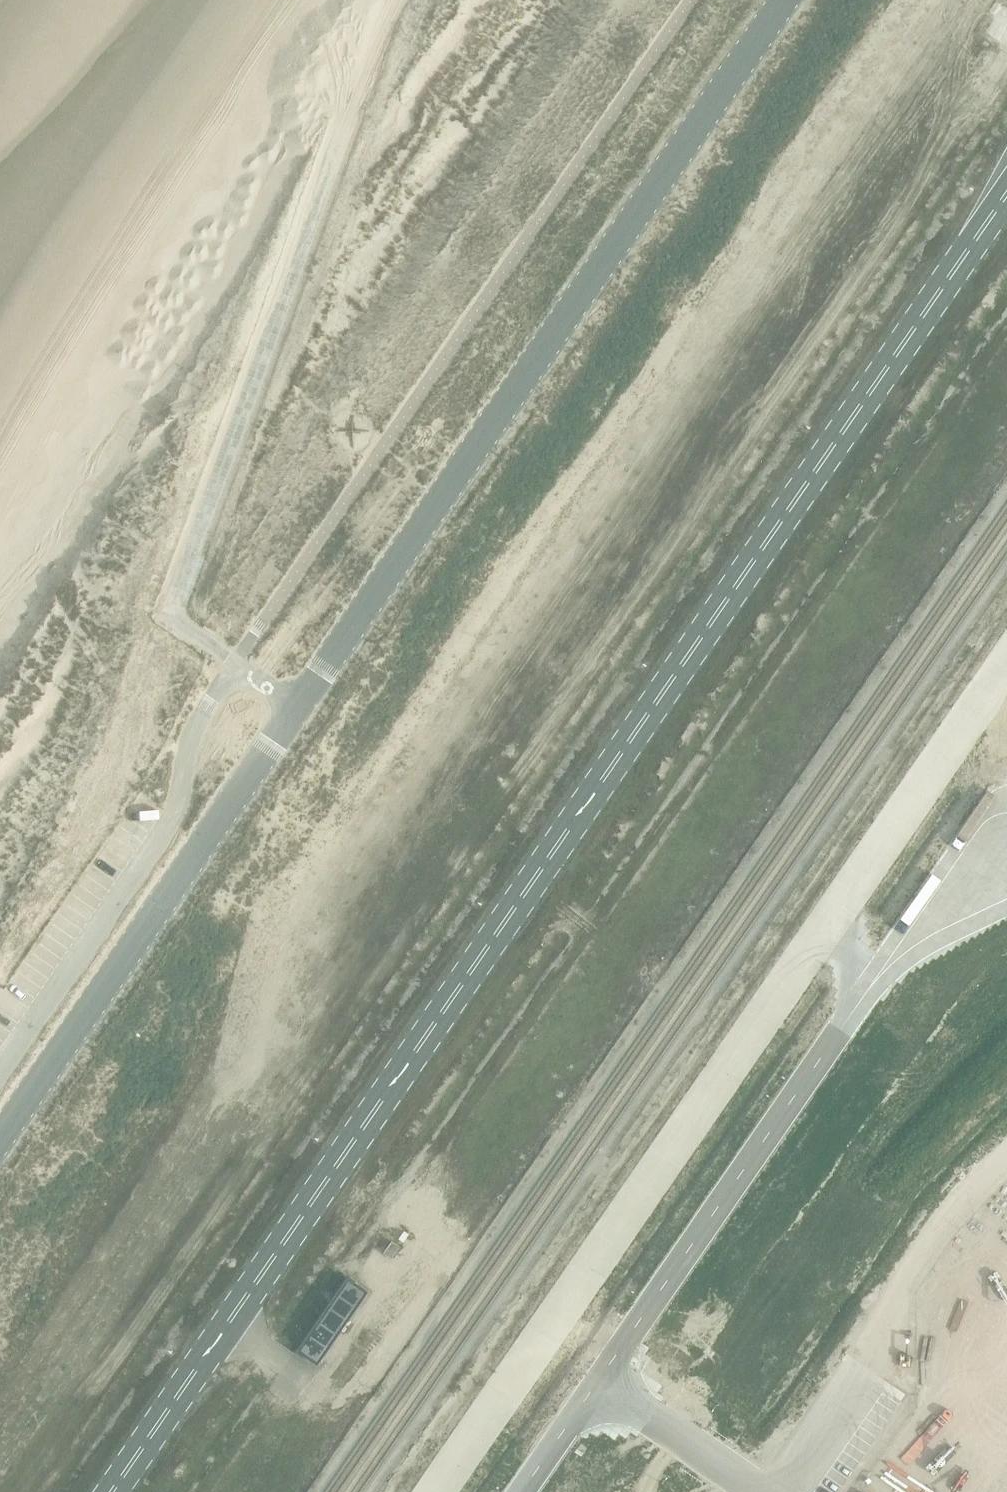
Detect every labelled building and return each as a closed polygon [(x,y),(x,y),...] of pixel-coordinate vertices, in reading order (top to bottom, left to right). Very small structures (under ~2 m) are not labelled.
[(392,1259),(400,1246),(392,1241),(384,1253),(392,1259)] [(318,1366),(369,1292),(348,1277),(297,1351),(318,1366)]
